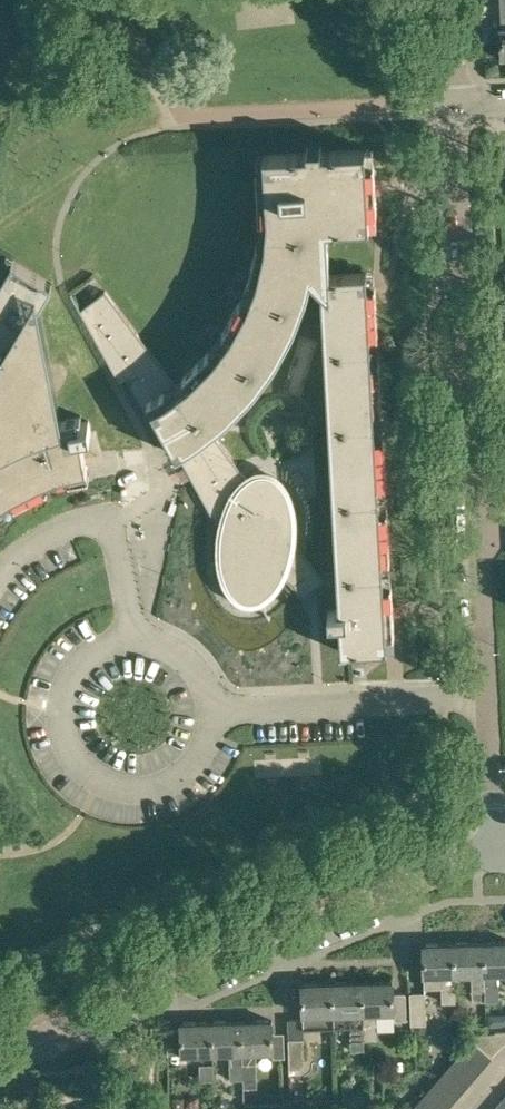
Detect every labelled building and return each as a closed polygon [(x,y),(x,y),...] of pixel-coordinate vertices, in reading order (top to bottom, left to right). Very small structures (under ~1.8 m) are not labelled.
[(324,580),(296,543),(297,535),(297,524),(297,512),(294,501),(290,489),(284,480),(276,473),(265,469),(254,471),(245,476),(211,430),(222,421),(228,416),(250,394),(255,389),(273,364),(277,358),(292,331),(295,324),(306,295),(308,288),(311,277),(321,287),(337,586),(339,609),(328,610),(329,621),(339,621),(341,651),(350,651),(387,649),(386,635),(394,635),(393,609),(393,604),(376,297),(376,285),(368,286),(367,273),(329,275),(327,228),(370,226),(369,213),(377,212),(376,186),(375,179),(374,162),(366,162),(366,149),(322,151),(322,146),(307,147),(307,152),(264,155),(265,168),(256,168),(259,219),(257,241),(249,277),(241,299),(223,331),(209,350),(176,383),(105,290),(80,309),(120,383),(127,378),(147,414),(153,409),(187,469),(211,513),(218,526),(217,540),(217,554),(218,568),(222,581),(226,590),(233,598),(238,602),(243,604),(250,605),(257,604),(262,602),(269,598),(275,592),(280,586),(286,577),(301,597),(324,580)] [(82,422),(81,415),(62,419),(40,305),(52,283),(13,259),(6,271),(0,267),(0,514),(15,503),(49,486),(70,479),(89,475),(85,454),(81,433),(91,431),(89,420),(82,422)] [(484,942),(454,943),(455,973),(472,973),(472,988),(473,1000),(486,1000),(484,942)] [(484,942),(486,1000),(499,1000),(498,984),(498,972),(504,972),(504,942),(484,942)] [(423,944),(424,974),(423,974),(424,987),(441,986),(442,1001),(455,1001),(455,973),(454,943),(423,944)] [(363,981),(332,982),(334,1027),(350,1026),(351,1049),(364,1048),(364,1039),(365,1039),(363,981)] [(394,981),(363,981),(365,1039),(378,1039),(377,1023),(376,1011),(394,1011),(395,1019),(407,1019),(406,992),(394,992),(394,981)] [(303,1013),(304,1014),(305,1028),(334,1027),(332,982),(302,983),(303,1013)] [(411,1024),(426,1023),(426,991),(409,992),(411,1024)] [(272,1020),(242,1021),(244,1078),(245,1078),(244,1087),(258,1086),(257,1050),(273,1050),(272,1020)] [(242,1021),(211,1022),(212,1052),(230,1051),(231,1079),(244,1078),(242,1021)] [(212,1052),(211,1022),(181,1023),(182,1053),(212,1052)] [(289,1068),(304,1068),(303,1038),(288,1039),(289,1068)] [(492,1058),(472,1041),(464,1049),(484,1067),(492,1058)] [(484,1067),(464,1049),(456,1058),(476,1076),(484,1067)] [(468,1085),(476,1076),(456,1058),(449,1067),(468,1085)] [(200,1063),(201,1080),(215,1079),(214,1063),(200,1063)] [(460,1094),(468,1085),(449,1067),(441,1076),(460,1094)] [(452,1102),(460,1094),(441,1076),(433,1085),(452,1102)] [(452,1102),(433,1085),(425,1094),(442,1108),(447,1108),(452,1102)] [(343,1108),(365,1108),(364,1093),(342,1094),(343,1108)] [(425,1094),(417,1103),(424,1108),(442,1108),(425,1094)] [(122,1099),(94,1108),(126,1108),(122,1099)] [(502,1100),(494,1108),(495,1108),(504,1108),(504,1102),(502,1100)]
